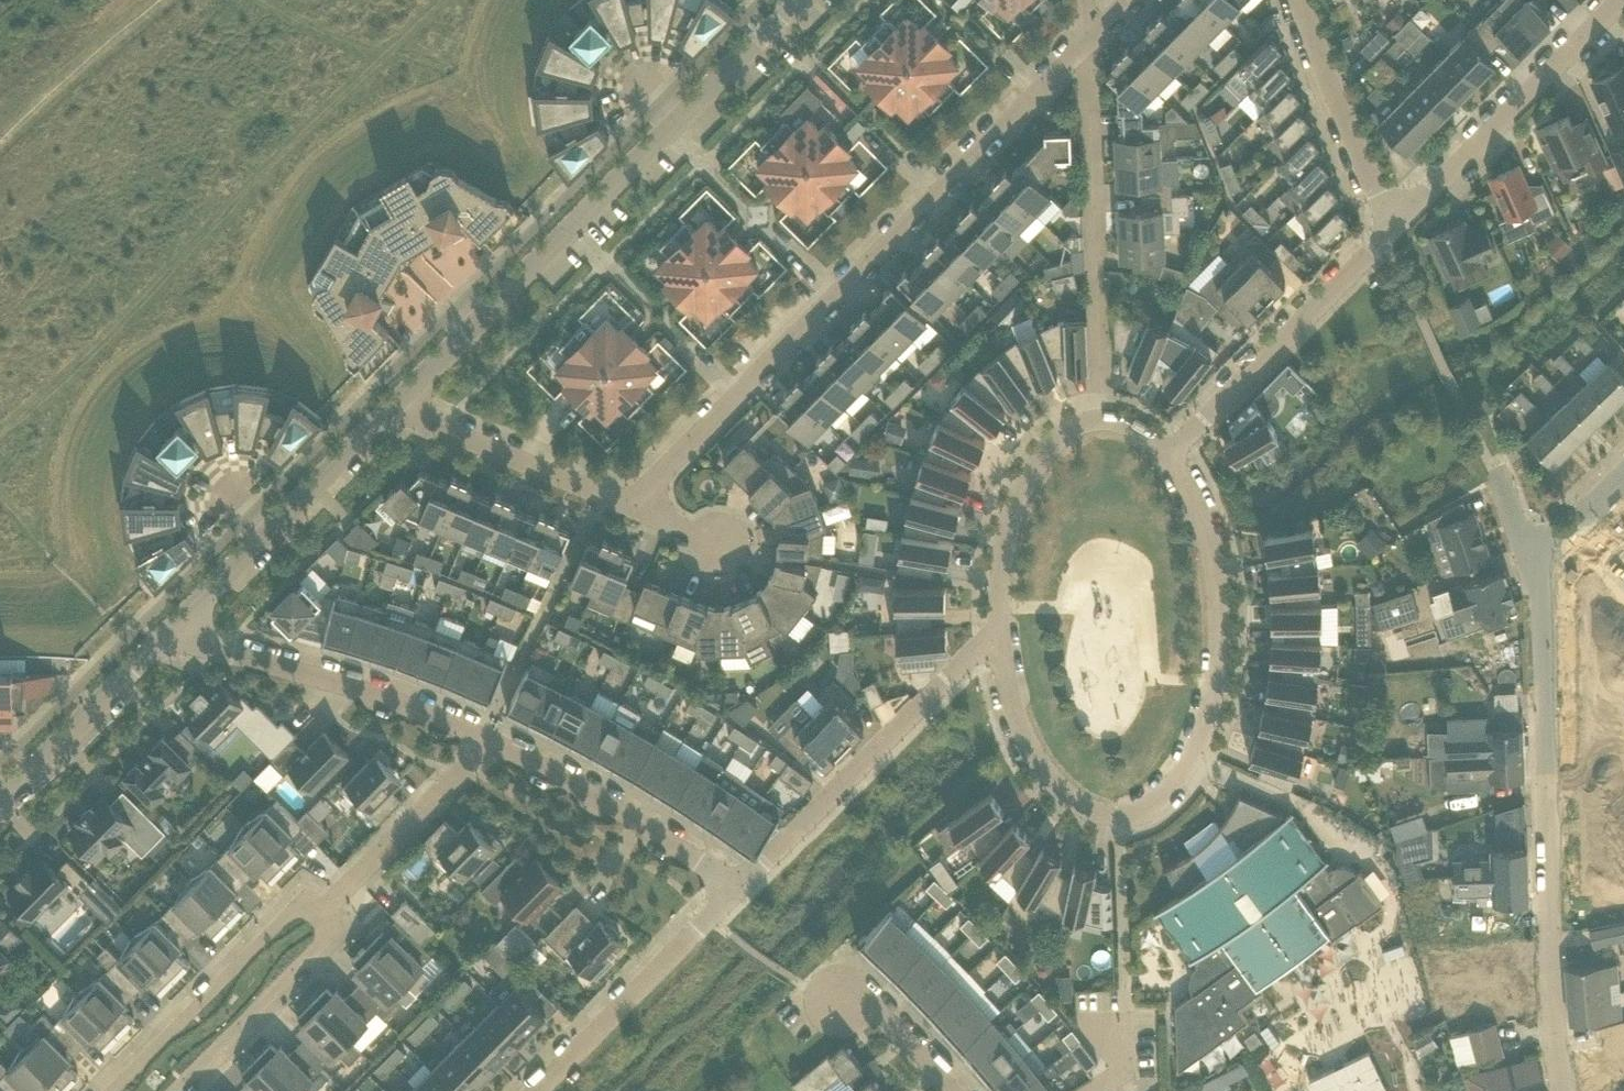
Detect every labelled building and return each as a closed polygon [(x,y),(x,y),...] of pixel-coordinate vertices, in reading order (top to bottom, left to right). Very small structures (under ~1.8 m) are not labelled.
[(569,7),(567,5),(566,6),(568,8),(602,40),(611,31),(615,28),(621,39),(637,32),(633,19),(628,0),(578,0),(569,7)] [(672,19),(677,0),(628,0),(633,19),(651,16),(651,30),(668,32),(672,19)] [(695,48),(738,5),(736,4),(735,6),(728,1),(727,0),(677,0),(672,19),(689,26),(682,38),(695,48)] [(1031,10),(1036,4),(1040,0),(990,0),(994,4),(998,0),(1010,12),(1022,0),(1031,10)] [(1046,0),(1040,0),(1036,4),(1043,11),(1050,4),(1046,0)] [(1223,20),(1203,0),(1181,0),(1175,7),(1206,37),(1223,20)] [(1223,20),(1240,3),(1237,0),(1203,0),(1223,20)] [(1503,0),(1500,0),(1474,26),(1495,47),(1504,37),(1516,49),(1534,31),(1503,0)] [(1534,31),(1552,12),(1541,1),(1542,0),(1503,0),(1534,31)] [(1267,30),(1272,25),(1265,5),(1254,17),(1259,21),(1258,22),(1267,30)] [(1163,11),(1154,19),(1190,54),(1206,37),(1175,7),(1166,15),(1163,11)] [(559,66),(581,72),(594,75),(600,60),(590,54),(593,49),(602,40),(568,8),(551,31),(549,29),(548,31),(550,32),(538,59),(536,58),(536,60),(538,61),(559,66)] [(1397,32),(1409,19),(1398,9),(1387,22),(1397,32)] [(887,17),(875,30),(909,64),(937,35),(924,22),(921,26),(909,14),(897,26),(887,17)] [(1412,17),(1401,29),(1411,38),(1421,27),(1412,17)] [(1141,40),(1173,71),(1190,54),(1154,19),(1146,28),(1150,31),(1141,40)] [(1257,40),(1267,30),(1258,22),(1248,32),(1257,40)] [(1495,47),(1474,26),(1447,53),(1476,81),(1493,63),(1486,56),(1495,47)] [(1361,47),(1371,57),(1390,38),(1380,28),(1361,47)] [(867,80),(880,93),(909,64),(875,30),(862,43),(871,52),(859,64),(871,76),(867,80)] [(1242,96),(1249,89),(1250,89),(1281,58),(1282,59),(1286,54),(1278,46),(1281,43),(1271,33),(1224,80),(1225,81),(1229,77),(1244,93),(1241,96),(1242,96)] [(947,52),(950,48),(937,35),(909,64),(943,98),(956,85),(947,76),(959,64),(947,52)] [(1406,45),(1399,38),(1389,47),(1396,55),(1406,45)] [(1156,88),(1173,71),(1141,40),(1133,48),(1129,45),(1121,53),(1156,88)] [(1235,45),(1225,55),(1233,64),(1243,53),(1235,45)] [(1354,73),(1370,56),(1362,49),(1346,66),(1354,73)] [(1143,107),(1140,104),(1156,88),(1121,53),(1113,61),(1116,65),(1107,74),(1118,85),(1119,110),(1120,123),(1143,122),(1143,107)] [(1447,53),(1431,69),(1459,98),(1476,81),(1447,53)] [(1223,74),(1233,64),(1225,55),(1215,65),(1223,74)] [(1250,89),(1266,105),(1267,106),(1290,82),(1291,83),(1295,78),(1287,70),(1290,67),(1282,59),(1281,58),(1250,89)] [(578,90),(581,72),(559,66),(538,61),(534,90),(532,90),(532,91),(534,91),(538,120),(536,121),(536,122),(538,122),(559,116),(581,110),(594,107),(592,90),(578,90)] [(1365,71),(1373,79),(1383,69),(1375,61),(1365,71)] [(921,102),(930,111),(943,98),(909,64),(880,93),(893,106),(897,102),(909,114),(921,102)] [(1597,77),(1592,79),(1614,127),(1623,122),(1623,78),(1623,79),(1618,67),(1614,69),(1608,67),(1599,71),(1597,77)] [(1459,98),(1431,69),(1414,86),(1442,114),(1459,98)] [(1202,79),(1191,90),(1200,98),(1210,87),(1202,79)] [(1267,106),(1266,105),(1259,113),(1276,130),(1300,106),(1301,107),(1305,103),(1296,94),(1300,91),(1291,83),(1290,82),(1267,106)] [(1442,114),(1414,86),(1397,103),(1426,131),(1442,114)] [(1191,108),(1200,98),(1191,90),(1182,99),(1191,108)] [(1408,149),(1426,131),(1397,103),(1381,120),(1371,110),(1367,114),(1384,148),(1392,140),(1400,148),(1403,144),(1408,149)] [(1167,121),(1189,120),(1173,104),(1167,111),(1167,121)] [(1276,130),(1268,137),(1285,154),(1286,154),(1309,131),(1310,131),(1314,127),(1306,119),(1309,115),(1301,107),(1300,106),(1276,130)] [(568,177),(610,134),(600,121),(588,127),(581,110),(559,116),(538,122),(549,149),(547,150),(548,151),(550,150),(561,165),(568,174),(566,175),(568,177)] [(1202,117),(1207,129),(1218,126),(1213,113),(1202,117)] [(787,118),(774,131),(808,165),(837,136),(824,124),(820,127),(808,115),(796,127),(787,118)] [(1564,180),(1607,160),(1590,123),(1575,129),(1569,115),(1537,130),(1554,166),(1557,164),(1564,180)] [(868,128),(858,119),(846,131),(856,141),(868,128)] [(1161,158),(1161,147),(1168,146),(1178,136),(1202,135),(1196,120),(1189,120),(1167,121),(1143,122),(1120,123),(1120,136),(1116,136),(1117,160),(1161,158)] [(1223,138),(1218,126),(1207,129),(1212,143),(1223,138)] [(1072,163),(1072,156),(1071,130),(1045,131),(1046,139),(1038,147),(1036,146),(1020,163),(1038,182),(1039,181),(1058,162),(1059,164),(1072,163)] [(767,181),(780,194),(808,165),(774,131),(761,144),(771,153),(759,165),(771,177),(767,181)] [(1319,155),(1319,156),(1324,151),(1315,143),(1318,140),(1310,131),(1309,131),(1286,154),(1285,154),(1277,161),(1294,178),(1295,179),(1319,155)] [(808,165),(843,199),(856,186),(846,177),(858,165),(846,153),(850,149),(837,136),(808,165)] [(1612,150),(1623,176),(1623,145),(1612,150)] [(1287,186),(1288,186),(1280,194),(1296,210),(1304,202),(1304,203),(1328,179),(1329,180),(1333,175),(1325,167),(1328,164),(1319,156),(1319,155),(1295,179),(1294,178),(1287,186)] [(495,250),(531,214),(522,209),(434,159),(434,157),(430,157),(430,159),(410,170),(409,169),(406,171),(407,172),(386,185),(385,183),(381,185),(382,187),(356,202),(354,201),(351,204),(353,205),(338,232),(336,231),(334,234),(336,235),(323,257),(321,256),(319,259),(321,260),(310,280),(308,280),(308,284),(310,284),(360,370),(366,380),(402,344),(371,313),(404,254),(463,219),(495,250)] [(1142,183),(1142,196),(1172,194),(1172,180),(1162,180),(1161,158),(1117,160),(1118,184),(1142,183)] [(1221,165),(1226,178),(1237,173),(1232,161),(1221,165)] [(1007,168),(999,176),(1034,211),(1052,193),(1039,181),(1038,182),(1020,163),(1011,171),(1007,168)] [(1533,222),(1556,211),(1545,187),(1533,193),(1520,164),(1490,177),(1508,218),(1527,209),(1533,222)] [(830,212),(843,199),(808,165),(780,194),(793,207),(797,203),(809,215),(820,203),(830,212)] [(1242,186),(1237,173),(1226,178),(1232,191),(1242,186)] [(986,196),(1017,228),(1034,211),(999,176),(991,184),(995,188),(986,196)] [(1304,203),(1304,202),(1296,210),(1313,227),(1314,227),(1337,203),(1338,204),(1342,200),(1334,191),(1337,188),(1329,180),(1328,179),(1304,203)] [(1070,213),(1079,213),(1078,191),(1063,206),(1070,213)] [(1172,194),(1142,196),(1143,209),(1119,210),(1120,233),(1164,231),(1163,209),(1173,209),(1172,194)] [(1188,194),(1179,194),(1179,213),(1189,213),(1188,194)] [(974,201),(966,210),(1001,244),(1017,228),(986,196),(978,205),(974,201)] [(1244,211),(1253,221),(1262,212),(1252,203),(1244,211)] [(1314,227),(1313,227),(1306,234),(1324,252),(1352,224),(1343,215),(1347,212),(1338,204),(1337,203),(1314,227)] [(1488,218),(1499,213),(1494,203),(1483,208),(1488,218)] [(1001,244),(966,210),(957,218),(961,222),(953,230),(984,261),(1001,244)] [(1272,222),(1262,212),(1253,221),(1264,231),(1272,222)] [(708,266),(736,237),(724,225),(720,228),(708,217),(696,228),(687,219),(674,232),(708,266)] [(674,232),(680,226),(673,218),(666,225),(674,232)] [(1488,274),(1481,258),(1497,251),(1484,224),(1469,231),(1464,219),(1431,234),(1456,288),(1488,274)] [(1223,237),(1215,229),(1207,237),(1215,246),(1223,237)] [(932,243),(967,278),(984,261),(953,230),(944,239),(940,235),(932,243)] [(1164,231),(1120,233),(1121,257),(1165,255),(1164,231)] [(1558,231),(1545,245),(1560,258),(1572,244),(1558,231)] [(708,266),(674,232),(661,245),(670,255),(658,266),(670,278),(666,282),(679,295),(708,266)] [(1235,266),(1270,301),(1280,291),(1277,289),(1286,280),(1268,262),(1277,253),(1273,249),(1256,232),(1239,249),(1246,256),(1235,266)] [(1072,249),(1080,248),(1080,234),(1069,235),(1063,241),(1072,249)] [(750,251),(736,237),(708,266),(742,300),(743,300),(750,293),(755,287),(746,278),(758,266),(746,254),(750,251)] [(1283,258),(1291,250),(1282,240),(1273,249),(1277,253),(1283,258)] [(950,295),(967,278),(932,243),(924,251),(927,255),(919,264),(950,295)] [(1301,260),(1291,250),(1283,258),(1293,268),(1301,260)] [(1071,260),(1058,263),(1061,274),(1074,271),(1071,260)] [(1270,301),(1235,266),(1228,260),(1200,288),(1222,309),(1231,299),(1249,317),(1258,309),(1260,311),(1270,301)] [(1188,284),(1192,271),(1163,262),(1159,275),(1188,284)] [(1061,274),(1058,263),(1044,266),(1047,278),(1053,276),(1061,274)] [(907,268),(898,277),(933,312),(950,295),(919,264),(910,272),(907,268)] [(729,313),(742,300),(708,266),(679,295),(693,308),(696,304),(708,316),(720,304),(729,313)] [(1011,269),(1001,279),(1010,288),(1020,278),(1011,269)] [(1077,284),(1074,271),(1061,274),(1053,276),(1053,279),(1055,287),(1056,289),(1077,284)] [(1511,277),(1497,284),(1505,301),(1519,294),(1511,277)] [(1010,288),(1001,279),(992,289),(1000,298),(1010,288)] [(1053,279),(1047,281),(1049,289),(1055,287),(1053,279)] [(887,296),(879,304),(910,335),(927,318),(892,283),(884,292),(887,296)] [(1014,291),(1005,300),(1019,313),(1028,304),(1014,291)] [(750,293),(743,300),(750,306),(756,300),(750,293)] [(1470,294),(1449,303),(1459,327),(1493,313),(1487,299),(1474,304),(1470,294)] [(977,303),(968,313),(977,321),(986,312),(977,303)] [(858,318),(893,352),(910,335),(879,304),(870,313),(867,309),(858,318)] [(1134,353),(1129,366),(1150,375),(1157,358),(1169,328),(1148,319),(1146,324),(1115,311),(1114,311),(1116,346),(1134,353)] [(968,331),(977,321),(968,313),(959,323),(968,331)] [(1172,370),(1163,380),(1181,395),(1213,356),(1218,349),(1175,314),(1169,328),(1157,358),(1172,370)] [(1032,372),(1037,385),(1058,376),(1050,356),(1039,329),(1033,315),(1012,324),(1018,340),(1016,341),(1000,352),(1019,377),(1032,372)] [(635,317),(625,327),(630,333),(640,323),(635,317)] [(1089,367),(1087,317),(1064,318),(1065,320),(1062,320),(1039,329),(1050,356),(1066,355),(1066,368),(1089,367)] [(608,367),(636,339),(623,326),(619,329),(607,318),(595,330),(586,320),(573,333),(608,367)] [(877,369),(893,352),(858,318),(850,326),(854,329),(845,338),(877,369)] [(573,334),(565,326),(557,334),(565,342),(573,334)] [(1584,334),(1582,332),(1574,339),(1587,353),(1595,345),(1591,341),(1598,335),(1591,328),(1584,334)] [(608,367),(573,333),(573,334),(565,342),(560,346),(570,356),(558,368),(570,379),(566,383),(579,396),(608,367)] [(680,346),(667,334),(658,343),(670,356),(680,346)] [(825,351),(860,386),(877,369),(845,338),(837,347),(833,343),(825,351)] [(658,368),(646,355),(649,352),(636,339),(608,367),(642,401),(655,388),(646,380),(658,368)] [(940,343),(929,353),(938,362),(948,352),(940,343)] [(843,403),(860,386),(825,351),(817,359),(820,363),(812,372),(843,403)] [(1011,406),(1030,392),(1019,377),(1000,352),(1000,351),(981,365),(982,366),(977,371),(967,383),(992,403),(1003,395),(1011,406)] [(1574,364),(1562,351),(1554,359),(1567,371),(1574,364)] [(927,372),(938,362),(929,353),(919,364),(927,372)] [(1623,394),(1623,376),(1609,360),(1589,380),(1613,405),(1623,394)] [(1236,434),(1224,440),(1236,460),(1280,435),(1268,415),(1274,412),(1277,410),(1279,407),(1280,405),(1281,401),(1281,397),(1279,393),(1278,390),(1277,389),(1283,382),(1294,392),(1307,379),(1289,361),(1229,422),(1236,434)] [(964,379),(969,372),(959,364),(953,371),(964,379)] [(608,367),(579,396),(592,409),(596,405),(608,417),(620,406),(629,415),(642,401),(608,367)] [(1547,390),(1554,383),(1542,370),(1535,378),(1547,390)] [(791,385),(826,420),(843,403),(812,372),(803,380),(800,376),(791,385)] [(906,377),(896,387),(904,396),(914,385),(906,377)] [(256,441),(259,428),(265,407),(265,406),(271,383),(270,383),(269,385),(240,382),(240,380),(238,380),(239,403),(215,407),(221,428),(239,426),(239,439),(256,441)] [(1613,405),(1589,380),(1569,399),(1593,424),(1613,405)] [(944,412),(941,420),(972,434),(981,423),(991,432),(1006,414),(992,403),(967,383),(966,382),(952,400),(953,401),(944,412)] [(181,423),(172,433),(189,450),(198,440),(203,437),(209,448),(224,441),(221,428),(215,407),(209,386),(209,384),(207,384),(208,386),(181,398),(180,396),(178,397),(179,399),(191,418),(181,423)] [(809,437),(826,420),(791,385),(783,393),(787,397),(778,406),(809,437)] [(895,406),(904,396),(896,387),(886,398),(895,406)] [(1523,389),(1522,391),(1516,397),(1527,409),(1535,401),(1523,389)] [(1331,410),(1333,408),(1328,403),(1318,393),(1308,403),(1323,418),(1331,410)] [(265,407),(259,428),(276,435),(270,447),(283,457),(325,414),(324,413),(323,415),(319,412),(299,397),(300,395),(299,395),(287,415),(265,407)] [(1569,399),(1549,418),(1573,443),(1593,424),(1569,399)] [(872,411),(862,421),(871,430),(881,419),(872,411)] [(883,436),(901,442),(907,425),(889,418),(883,436)] [(1529,437),(1553,462),(1573,443),(1549,418),(1529,437)] [(958,468),(964,456),(976,461),(986,441),(972,434),(941,420),(940,419),(930,440),(932,441),(925,456),(958,468)] [(861,439),(871,430),(862,421),(853,431),(861,439)] [(158,451),(136,439),(136,440),(138,441),(126,468),(124,468),(124,469),(126,470),(147,475),(168,481),(182,484),(188,469),(178,463),(180,458),(189,450),(172,433),(163,441),(158,451)] [(823,452),(830,460),(828,462),(836,471),(847,461),(846,460),(855,450),(840,435),(823,452)] [(803,457),(811,448),(803,439),(798,445),(798,452),(803,457)] [(762,499),(793,467),(775,450),(765,460),(745,441),(740,446),(736,443),(727,453),(730,456),(724,462),(762,499)] [(852,472),(878,476),(881,459),(854,456),(852,472)] [(946,503),(951,490),(964,494),(972,473),(958,468),(925,456),(924,456),(916,477),(912,493),(946,503)] [(776,521),(819,504),(811,482),(808,483),(793,467),(762,499),(777,514),(774,516),(776,521)] [(407,509),(422,515),(439,475),(422,468),(422,469),(409,483),(403,476),(385,495),(403,513),(407,509)] [(439,475),(422,515),(444,524),(463,479),(452,474),(450,479),(439,475)] [(124,530),(124,532),(126,531),(147,525),(169,520),(182,516),(180,499),(166,499),(168,481),(147,475),(144,499),(120,499),(120,500),(122,500),(126,530),(124,530)] [(444,524),(466,534),(483,493),(472,488),(474,483),(463,479),(444,524)] [(466,534),(488,543),(507,497),(496,492),(494,497),(483,493),(466,534)] [(938,538),(942,525),(955,529),(961,506),(946,503),(912,493),(911,493),(906,516),(903,533),(938,538)] [(507,497),(488,543),(510,552),(527,511),(516,506),(518,501),(507,497)] [(1490,559),(1474,511),(1468,513),(1464,500),(1431,518),(1437,537),(1444,535),(1456,570),(1490,559)] [(819,504),(776,521),(778,525),(781,525),(780,547),(807,549),(807,553),(823,555),(825,527),(828,526),(819,504)] [(527,511),(510,552),(532,561),(551,515),(540,511),(538,516),(527,511)] [(868,514),(866,525),(886,528),(888,518),(868,514)] [(551,515),(532,561),(554,570),(571,530),(559,525),(561,520),(551,515)] [(135,559),(136,560),(138,559),(156,583),(154,584),(156,586),(198,543),(188,530),(176,537),(169,520),(147,525),(156,547),(135,559)] [(360,520),(345,535),(352,542),(371,547),(379,540),(360,520)] [(1371,557),(1387,540),(1372,526),(1356,543),(1371,557)] [(1264,537),(1268,559),(1281,557),(1283,569),(1318,566),(1315,551),(1317,550),(1314,528),(1264,537)] [(839,556),(857,557),(859,532),(842,530),(839,556)] [(938,538),(903,533),(902,532),(898,555),(900,555),(898,569),(933,574),(935,561),(948,563),(952,541),(938,538)] [(404,552),(410,539),(398,534),(393,548),(404,552)] [(573,578),(595,587),(614,542),(603,537),(601,542),(589,537),(573,578)] [(614,542),(595,587),(617,597),(611,612),(629,620),(635,606),(641,591),(624,583),(635,556),(623,551),(625,546),(614,542)] [(363,550),(349,546),(345,558),(359,562),(363,550)] [(415,561),(427,566),(431,555),(419,550),(415,561)] [(874,563),(875,553),(861,550),(859,561),(874,563)] [(431,555),(427,566),(441,571),(445,559),(431,555)] [(769,577),(766,581),(801,612),(817,592),(815,590),(822,562),(806,560),(805,564),(778,557),(773,578),(769,577)] [(397,574),(401,563),(388,559),(384,570),(397,574)] [(401,563),(397,574),(411,579),(415,567),(401,563)] [(1319,566),(1318,566),(1283,569),(1269,571),(1271,593),(1285,592),(1286,604),(1321,603),(1320,589),(1322,588),(1319,566)] [(324,639),(336,595),(337,595),(340,582),(336,581),(332,585),(314,567),(276,604),(279,607),(273,613),(277,616),(274,624),(288,628),(292,632),(296,628),(310,634),(323,638),(323,639),(324,639)] [(471,583),(476,571),(464,567),(460,579),(471,583)] [(1461,617),(1480,611),(1485,624),(1490,627),(1505,622),(1508,616),(1503,603),(1515,598),(1504,568),(1450,587),(1461,617)] [(476,571),(471,583),(486,588),(490,577),(476,571)] [(836,581),(851,585),(853,575),(839,571),(836,581)] [(870,581),(871,574),(858,572),(857,585),(864,585),(870,581)] [(449,592),(453,581),(440,576),(436,588),(449,592)] [(1386,588),(1383,579),(1378,577),(1374,579),(1372,584),(1375,593),(1379,595),(1384,593),(1386,588)] [(655,630),(678,640),(695,599),(646,579),(641,591),(635,606),(660,617),(655,630)] [(453,581),(449,592),(462,597),(466,586),(453,581)] [(746,597),(764,638),(765,637),(785,627),(787,629),(801,612),(766,581),(763,585),(765,588),(746,597)] [(503,596),(516,600),(520,589),(507,585),(503,596)] [(946,608),(946,585),(895,585),(895,608),(897,608),(897,630),(932,627),(932,608),(946,608)] [(1411,588),(1373,601),(1382,627),(1420,614),(1411,588)] [(520,589),(516,600),(529,605),(533,594),(520,589)] [(1370,603),(1369,590),(1356,590),(1357,603),(1370,603)] [(362,601),(337,595),(336,595),(324,639),(349,646),(362,601)] [(499,613),(504,602),(491,596),(486,607),(499,613)] [(720,604),(722,650),(744,650),(751,663),(773,652),(765,637),(764,638),(746,597),(727,607),(725,604),(720,604)] [(698,651),(722,650),(720,604),(715,604),(714,607),(695,599),(678,640),(698,648),(698,651)] [(362,601),(349,646),(373,653),(387,609),(362,601)] [(504,602),(499,613),(512,618),(517,607),(504,602)] [(1321,641),(1321,628),(1322,605),(1322,603),(1321,603),(1286,604),(1272,604),(1272,627),(1285,627),(1286,639),(1321,641)] [(1357,604),(1357,619),(1370,619),(1370,604),(1357,604)] [(373,653),(396,661),(412,617),(387,609),(373,653)] [(566,623),(578,628),(582,618),(570,612),(566,623)] [(420,670),(443,679),(460,636),(465,624),(441,614),(436,627),(420,670)] [(412,617),(396,661),(420,670),(436,627),(412,617)] [(805,647),(822,624),(815,619),(798,642),(805,647)] [(949,648),(946,625),(932,627),(897,630),(896,630),(898,653),(902,669),(937,666),(935,649),(949,648)] [(567,643),(572,632),(560,626),(554,637),(567,643)] [(572,632),(567,643),(580,649),(585,638),(572,632)] [(484,646),(466,689),(491,699),(491,698),(490,698),(509,656),(507,655),(507,656),(495,651),(500,637),(490,633),(484,646)] [(460,636),(443,679),(466,689),(484,646),(460,636)] [(1286,639),(1272,638),(1270,661),(1284,661),(1283,673),(1318,678),(1319,664),(1321,664),(1322,641),(1321,641),(1286,639)] [(1369,659),(1370,646),(1355,645),(1354,658),(1369,659)] [(612,666),(617,655),(605,648),(599,659),(612,666)] [(853,649),(852,649),(841,650),(839,659),(854,657),(853,649)] [(617,655),(612,666),(624,672),(630,662),(617,655)] [(793,662),(786,655),(778,662),(785,669),(793,662)] [(27,668),(27,656),(0,656),(0,713),(15,713),(15,707),(27,707),(27,689),(53,689),(53,673),(27,673),(27,668)] [(865,690),(862,686),(859,678),(853,669),(843,679),(859,696),(865,690)] [(530,718),(548,682),(526,671),(508,706),(507,705),(507,707),(530,718)] [(1283,673),(1269,671),(1266,694),(1279,696),(1278,708),(1312,715),(1314,701),(1316,701),(1319,678),(1318,678),(1283,673)] [(656,690),(662,679),(650,672),(643,683),(656,690)] [(824,702),(813,713),(848,747),(858,737),(856,735),(864,726),(846,709),(855,699),(834,678),(817,695),(824,702)] [(662,679),(656,690),(668,697),(674,686),(662,679)] [(273,757),(297,733),(283,719),(279,723),(258,702),(254,706),(243,695),(239,698),(220,680),(206,693),(202,689),(194,697),(198,701),(185,715),(210,740),(232,717),(273,757)] [(862,686),(865,690),(872,705),(884,699),(874,680),(862,686)] [(570,692),(548,682),(530,718),(551,729),(570,692)] [(714,699),(720,688),(714,685),(707,686),(703,693),(714,699)] [(725,700),(739,700),(739,689),(724,690),(725,700)] [(572,740),(593,751),(613,715),(620,702),(599,690),(591,704),(572,740)] [(572,740),(591,704),(570,692),(551,729),(572,740)] [(1432,695),(1423,706),(1434,714),(1442,704),(1432,695)] [(699,715),(705,705),(693,697),(687,708),(699,715)] [(797,697),(770,725),(778,734),(799,755),(809,746),(827,763),(836,755),(838,757),(848,747),(813,713),(797,697)] [(744,723),(759,708),(748,698),(726,711),(744,723)] [(613,715),(593,751),(613,763),(634,727),(642,712),(622,700),(613,715)] [(705,705),(699,715),(711,722),(717,712),(705,705)] [(1278,708),(1264,705),(1259,727),(1272,730),(1270,741),(1303,752),(1307,738),(1309,738),(1314,716),(1312,715),(1278,708)] [(1430,755),(1447,755),(1525,752),(1524,726),(1523,726),(1523,710),(1499,711),(1500,727),(1429,730),(1430,755)] [(740,742),(747,732),(736,724),(729,734),(740,742)] [(613,763),(634,775),(655,740),(634,727),(613,763)] [(189,759),(201,747),(181,728),(170,740),(165,735),(153,747),(155,749),(140,763),(138,762),(127,774),(153,800),(165,788),(163,786),(178,772),(180,773),(191,762),(189,759)] [(313,789),(348,754),(324,731),(305,750),(293,738),(271,760),(284,773),(291,767),(313,789)] [(747,732),(740,742),(752,750),(759,740),(747,732)] [(1270,741),(1256,737),(1250,759),(1263,763),(1259,774),(1291,789),(1296,774),(1298,774),(1305,752),(1303,752),(1270,741)] [(654,787),(674,800),(696,765),(705,752),(684,739),(676,752),(654,787)] [(654,787),(676,752),(655,740),(634,775),(654,787)] [(1348,764),(1355,746),(1345,742),(1338,761),(1348,764)] [(342,787),(378,823),(401,799),(390,788),(402,777),(387,762),(390,758),(381,748),(342,787)] [(696,765),(674,800),(694,813),(717,778),(725,766),(705,752),(696,765)] [(782,770),(789,761),(777,752),(770,762),(782,770)] [(1449,787),(1448,774),(1457,773),(1499,772),(1499,778),(1525,777),(1525,752),(1447,755),(1430,755),(1431,787),(1449,787)] [(1381,765),(1381,759),(1356,759),(1356,772),(1360,772),(1360,779),(1381,778),(1381,765)] [(814,779),(789,761),(782,770),(780,773),(804,792),(814,779)] [(1348,776),(1351,768),(1341,765),(1338,774),(1348,776)] [(725,766),(717,778),(694,813),(714,826),(737,792),(746,779),(725,766)] [(269,796),(272,794),(266,788),(263,791),(269,796)] [(1263,989),(1262,987),(1260,984),(1262,982),(1281,966),(1282,968),(1284,967),(1283,965),(1305,949),(1306,950),(1308,949),(1307,948),(1329,932),(1334,938),(1335,937),(1334,936),(1356,920),(1357,921),(1383,902),(1360,871),(1357,873),(1356,871),(1353,869),(1350,868),(1346,867),(1342,866),(1339,866),(1336,866),(1333,867),(1331,868),(1329,869),(1324,863),(1329,860),(1328,858),(1323,862),(1288,814),(1286,816),(1240,795),(1242,792),(1239,791),(1236,799),(1232,807),(1229,812),(1225,817),(1220,824),(1217,820),(1187,842),(1192,850),(1185,855),(1178,859),(1170,863),(1162,866),(1163,868),(1166,867),(1179,894),(1159,908),(1194,957),(1189,960),(1190,961),(1195,958),(1199,964),(1196,966),(1193,969),(1192,973),(1191,977),(1190,981),(1191,985),(1192,989),(1193,992),(1176,1005),(1179,1069),(1248,1018),(1238,1005),(1261,989),(1262,990),(1263,989)] [(714,826),(733,839),(757,806),(737,792),(714,826)] [(950,849),(963,840),(968,837),(982,857),(1004,833),(993,819),(1004,811),(991,792),(937,831),(950,849)] [(95,806),(94,805),(93,804),(80,817),(81,819),(71,830),(97,856),(107,845),(112,850),(125,836),(143,854),(166,831),(157,822),(138,803),(126,816),(105,795),(95,806)] [(302,823),(298,819),(277,798),(265,810),(247,821),(245,823),(287,865),(288,864),(302,850),(288,837),(302,823)] [(757,806),(733,839),(754,854),(755,853),(754,852),(770,830),(772,831),(781,822),(757,806)] [(329,830),(308,809),(298,819),(302,823),(319,840),(329,830)] [(157,822),(166,831),(168,833),(176,825),(165,815),(157,822)] [(446,818),(422,842),(460,879),(488,851),(492,854),(503,844),(489,831),(485,834),(470,819),(459,831),(446,818)] [(1001,870),(1018,887),(1035,860),(1022,847),(1031,837),(1014,822),(1004,833),(982,857),(980,859),(997,875),(1001,870)] [(273,879),(287,865),(245,823),(243,825),(233,843),(221,855),(246,880),(260,866),(273,879)] [(1497,826),(1497,847),(1491,848),(1491,857),(1454,858),(1455,876),(1529,873),(1528,846),(1526,846),(1526,842),(1528,842),(1527,825),(1497,826)] [(1397,838),(1398,859),(1432,858),(1431,826),(1397,838)] [(204,839),(199,835),(193,841),(198,846),(204,839)] [(1062,859),(1043,847),(1035,860),(1018,887),(1017,890),(1036,902),(1039,898),(1064,912),(1071,880),(1055,870),(1062,859)] [(232,921),(232,920),(246,906),(233,894),(246,880),(221,855),(210,866),(192,877),(190,879),(232,921)] [(546,899),(563,882),(537,857),(527,867),(516,856),(484,889),(496,901),(504,892),(529,916),(533,912),(536,915),(549,902),(546,899)] [(500,864),(494,857),(475,876),(481,883),(500,864)] [(73,900),(92,881),(68,858),(56,870),(43,858),(32,869),(29,866),(17,878),(20,881),(9,893),(11,895),(8,898),(20,910),(23,907),(34,917),(62,889),(73,900)] [(1086,917),(1113,923),(1112,886),(1111,886),(1094,882),(1097,869),(1075,864),(1071,880),(1064,912),(1064,914),(1086,919),(1086,917)] [(1493,901),(1530,899),(1529,873),(1455,876),(1455,893),(1492,892),(1493,901)] [(943,882),(948,889),(958,882),(953,875),(943,882)] [(95,878),(92,881),(80,893),(110,922),(124,906),(95,878)] [(937,897),(945,888),(935,878),(927,887),(937,897)] [(217,935),(231,921),(232,921),(190,879),(187,881),(177,899),(165,911),(191,936),(204,922),(217,935)] [(945,888),(937,897),(947,906),(955,898),(945,888)] [(392,912),(411,931),(423,943),(437,929),(406,898),(392,912)] [(610,955),(623,942),(618,937),(620,935),(618,930),(615,926),(611,924),(607,922),(605,924),(600,919),(593,926),(574,907),(545,935),(566,955),(570,951),(592,973),(593,972),(597,975),(613,959),(610,955)] [(176,977),(190,963),(177,950),(191,936),(165,911),(154,922),(136,933),(134,935),(176,977)] [(858,940),(878,959),(906,929),(888,913),(867,935),(866,933),(858,940)] [(21,935),(1,915),(0,916),(0,964),(9,954),(5,951),(21,935)] [(971,935),(979,926),(970,916),(961,925),(971,935)] [(517,964),(538,942),(517,921),(496,943),(517,964)] [(1592,930),(1595,945),(1622,940),(1621,936),(1623,936),(1623,924),(1592,930)] [(979,926),(971,935),(981,945),(989,936),(979,926)] [(878,959),(895,975),(924,946),(906,929),(878,959)] [(383,931),(369,945),(406,982),(434,954),(423,943),(411,931),(401,940),(393,932),(389,936),(383,931)] [(162,991),(175,978),(176,977),(134,935),(132,937),(121,955),(110,967),(135,992),(149,978),(162,991)] [(1479,980),(1487,1010),(1521,1001),(1510,959),(1497,963),(1492,944),(1427,952),(1435,981),(1463,973),(1466,983),(1479,980)] [(406,982),(369,945),(354,960),(360,965),(356,969),(364,978),(355,987),(378,1010),(387,1019),(404,1001),(395,993),(406,982)] [(895,975),(912,992),(941,964),(924,946),(895,975)] [(1007,970),(1016,962),(1006,952),(997,960),(1007,970)] [(1050,972),(1051,967),(1049,962),(1043,960),(1038,963),(1037,968),(1039,973),(1045,975),(1050,972)] [(1016,962),(1007,970),(1016,980),(1025,972),(1016,962)] [(1616,962),(1566,966),(1569,993),(1618,989),(1616,962)] [(941,964),(912,992),(928,1009),(958,981),(941,964)] [(122,1006),(135,992),(110,967),(98,978),(81,989),(78,991),(120,1033),(135,1019),(122,1006)] [(500,1001),(530,1031),(547,1013),(533,999),(543,989),(524,970),(514,980),(517,984),(500,1001)] [(1055,975),(1055,999),(1073,999),(1073,974),(1055,975)] [(466,977),(454,989),(462,996),(473,984),(466,977)] [(928,1009),(944,1027),(975,999),(958,981),(928,1009)] [(327,987),(313,1001),(350,1038),(378,1010),(355,987),(346,996),(337,988),(333,992),(327,987)] [(450,1008),(462,996),(454,989),(442,1000),(450,1008)] [(1618,989),(1569,993),(1571,1022),(1606,1019),(1606,1016),(1620,1015),(1618,989)] [(1040,1008),(1049,1000),(1040,990),(1031,997),(1040,1008)] [(106,1047),(120,1034),(120,1033),(78,991),(76,993),(66,1011),(54,1023),(80,1048),(93,1034),(106,1047)] [(0,1007),(0,1014),(6,1021),(23,1005),(14,995),(0,1007)] [(944,1027),(960,1044),(991,1017),(975,999),(944,1027)] [(1049,1000),(1040,1008),(1049,1019),(1058,1011),(1049,1000)] [(350,1038),(313,1001),(299,1016),(304,1021),(300,1026),(308,1034),(299,1043),(322,1066),(337,1051),(350,1063),(362,1051),(350,1038)] [(513,1047),(530,1031),(500,1001),(483,1018),(513,1047)] [(432,1011),(421,1022),(428,1030),(440,1018),(432,1011)] [(65,1089),(79,1075),(66,1062),(80,1048),(54,1023),(44,1013),(33,1024),(43,1034),(43,1035),(25,1045),(23,1047),(65,1089)] [(1007,1036),(1006,1035),(1017,1026),(1010,1018),(1000,1027),(991,1017),(960,1044),(976,1062),(1007,1036)] [(513,1047),(483,1018),(466,1034),(497,1064),(513,1047)] [(1495,1021),(1474,1027),(1450,1034),(1459,1066),(1504,1054),(1495,1021)] [(416,1042),(428,1030),(421,1022),(409,1034),(416,1042)] [(1439,1044),(1429,1028),(1428,1027),(1414,1035),(1420,1055),(1439,1044)] [(1061,1037),(1070,1048),(1082,1040),(1072,1028),(1061,1037)] [(480,1081),(497,1064),(466,1034),(450,1051),(480,1081)] [(976,1062),(991,1081),(1023,1055),(1007,1036),(976,1062)] [(1082,1040),(1070,1048),(1087,1070),(1098,1061),(1082,1040)] [(843,1072),(856,1088),(864,1082),(851,1066),(859,1060),(845,1041),(792,1081),(800,1090),(818,1090),(843,1072)] [(257,1057),(291,1090),(297,1090),(305,1083),(312,1090),(315,1090),(331,1075),(322,1066),(299,1043),(290,1052),(282,1044),(277,1048),(272,1043),(257,1057)] [(399,1044),(387,1056),(395,1063),(406,1052),(399,1044)] [(64,1090),(65,1089),(23,1047),(20,1050),(10,1067),(0,1078),(0,1080),(11,1090),(37,1090),(38,1090),(63,1090),(64,1090)] [(450,1051),(433,1068),(456,1090),(470,1090),(480,1081),(450,1051)] [(1309,1080),(1314,1090),(1315,1090),(1388,1090),(1369,1051),(1309,1080)] [(991,1081),(999,1090),(1017,1090),(1038,1074),(1038,1073),(1023,1055),(991,1081)] [(383,1075),(395,1063),(387,1056),(375,1068),(383,1075)] [(257,1057),(243,1072),(248,1077),(244,1082),(253,1090),(252,1090),(291,1090),(257,1057)] [(1536,1057),(1470,1075),(1474,1090),(1546,1090),(1536,1057)] [(1017,1090),(1052,1090),(1045,1082),(1060,1070),(1053,1061),(1038,1073),(1038,1074),(1017,1090)] [(433,1068),(416,1085),(422,1090),(456,1090),(433,1068)] [(1201,1090),(1219,1090),(1231,1085),(1224,1071),(1198,1084),(1201,1090)] [(872,1076),(864,1082),(856,1088),(851,1090),(883,1090),(872,1076)] [(0,1080),(0,1090),(11,1090),(0,1080)]
